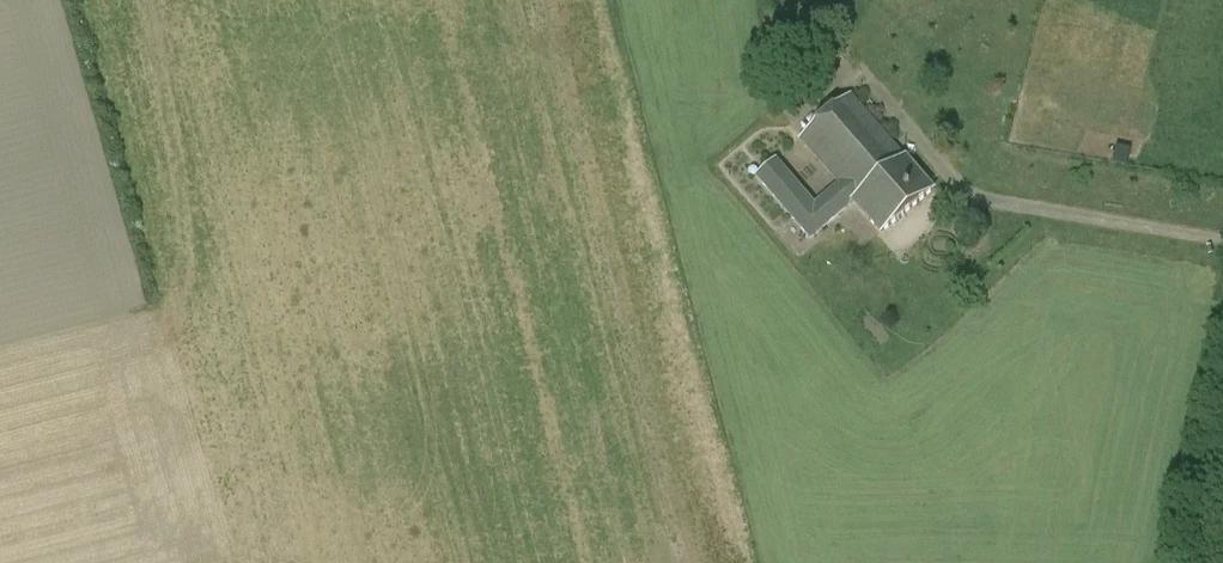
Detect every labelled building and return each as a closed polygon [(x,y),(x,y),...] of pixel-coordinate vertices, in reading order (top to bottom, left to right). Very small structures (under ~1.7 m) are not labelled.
[(847,210),(853,205),(855,203),(882,236),(932,193),(905,161),(852,98),(800,141),(838,187),(814,207),(777,162),(757,178),(809,240),(824,228),(847,210)]
